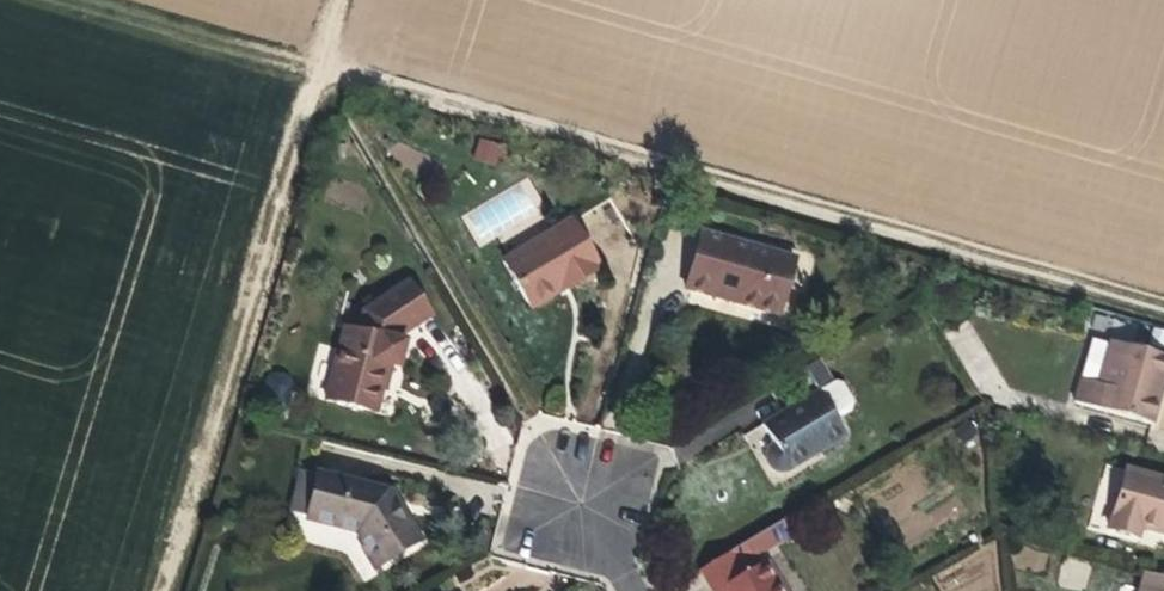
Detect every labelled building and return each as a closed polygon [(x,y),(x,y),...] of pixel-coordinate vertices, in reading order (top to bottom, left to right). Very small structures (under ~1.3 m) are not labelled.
[(495,165),(500,147),(479,142),(475,159),(495,165)] [(463,217),(478,244),(502,230),(487,203),(463,217)] [(600,269),(571,220),(502,262),(530,308),(559,291),(561,293),(562,292),(561,290),(564,281),(574,274),(579,282),(600,269)] [(785,278),(791,258),(701,233),(685,289),(725,300),(779,315),(789,279),(785,278)] [(789,279),(795,259),(791,258),(785,278),(789,279)] [(571,287),(579,282),(574,274),(564,281),(561,290),(562,292),(571,287)] [(360,331),(394,340),(397,331),(426,311),(429,316),(431,315),(409,282),(364,312),(365,315),(360,331)] [(401,338),(433,317),(431,315),(429,316),(426,311),(397,331),(394,340),(400,342),(401,338)] [(400,342),(394,340),(360,331),(345,327),(326,400),(375,413),(382,390),(388,366),(393,367),(397,368),(404,343),(400,342)] [(1163,370),(1163,357),(1110,342),(1098,384),(1081,379),(1074,403),(1151,424),(1158,398),(1156,397),(1160,385),(1163,370)] [(814,384),(818,392),(836,419),(849,411),(852,403),(841,386),(833,384),(819,360),(805,368),(814,384)] [(390,378),(393,367),(388,366),(382,390),(386,391),(390,378)] [(814,384),(805,368),(796,373),(806,389),(814,384)] [(846,437),(836,419),(818,392),(762,425),(769,436),(773,444),(770,447),(766,456),(767,461),(769,467),(778,472),(784,473),(789,471),(846,437)] [(1005,427),(1008,413),(996,410),(992,425),(1005,427)] [(966,443),(978,432),(967,422),(956,433),(966,443)] [(1116,498),(1122,466),(1108,464),(1102,496),(1116,498)] [(1126,470),(1108,530),(1136,538),(1140,526),(1163,534),(1163,481),(1126,470)] [(421,540),(408,519),(403,522),(386,494),(387,493),(317,476),(307,517),(357,529),(366,544),(361,548),(374,569),(421,540)] [(401,508),(391,491),(387,493),(386,494),(403,522),(408,519),(401,508)] [(789,535),(782,522),(766,531),(774,544),(789,535)] [(766,561),(754,568),(748,559),(774,544),(766,531),(700,569),(713,590),(784,590),(766,561)] [(1060,588),(1087,589),(1088,561),(1061,560),(1060,588)] [(1145,573),(1139,590),(1163,590),(1163,578),(1145,573)]
